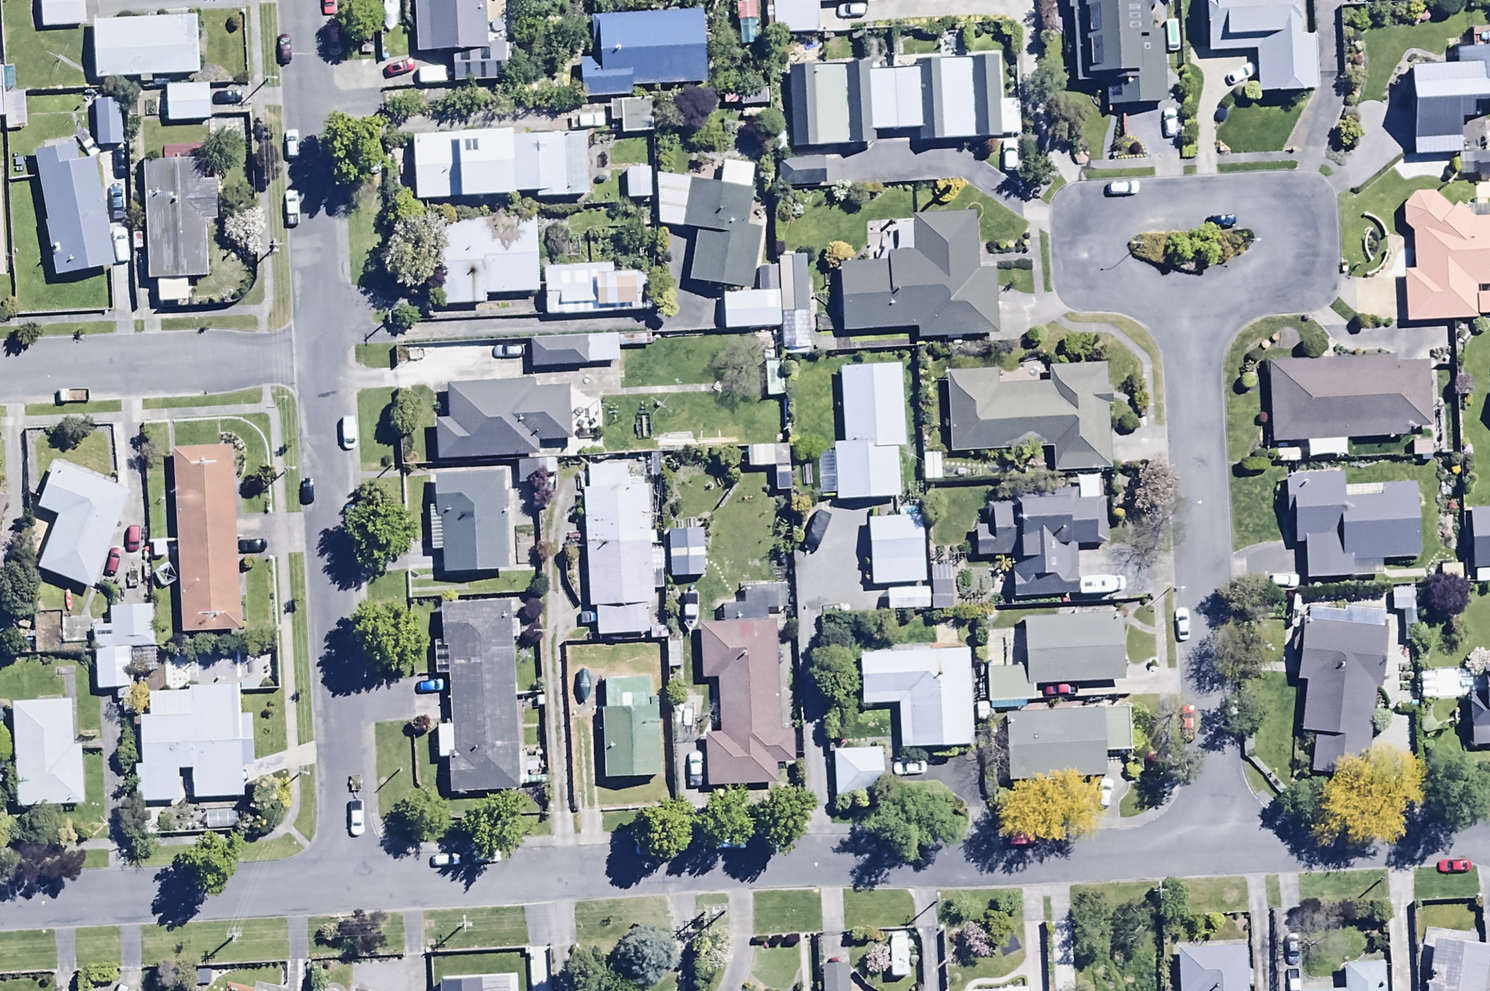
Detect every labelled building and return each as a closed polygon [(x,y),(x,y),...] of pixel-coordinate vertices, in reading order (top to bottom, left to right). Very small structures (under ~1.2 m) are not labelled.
[(44,27),(88,25),(87,0),(42,0),(44,27)] [(415,55),(451,53),(452,85),(507,82),(505,42),(486,43),(484,0),(412,0),(415,55)] [(735,7),(738,48),(757,47),(754,0),(738,0),(739,6),(735,7)] [(772,36),(819,34),(818,6),(876,3),(876,0),(771,0),(772,36)] [(1106,107),(1164,105),(1161,33),(1145,34),(1143,0),(1064,0),(1065,12),(1070,12),(1073,84),(1105,83),(1106,107)] [(1207,55),(1254,53),(1256,88),(1244,89),(1244,102),(1258,101),(1258,96),(1317,93),(1314,37),(1297,38),(1295,0),(1204,0),(1207,55)] [(579,61),(581,102),(631,99),(630,89),(705,86),(702,13),(597,18),(599,60),(579,61)] [(199,15),(91,20),(94,79),(201,75),(199,15)] [(1410,70),(1412,158),(1459,157),(1458,121),(1469,120),(1469,104),(1489,103),(1489,28),(1469,29),(1469,51),(1452,51),(1452,69),(1410,70)] [(998,139),(995,60),(918,64),(918,71),(871,73),(870,66),(786,69),(790,149),(873,146),(872,134),(917,132),(917,143),(998,139)] [(4,96),(3,67),(0,68),(0,117),(3,117),(3,129),(25,129),(24,95),(4,96)] [(738,88),(739,108),(767,107),(767,87),(738,88)] [(207,88),(164,89),(165,124),(208,122),(207,88)] [(652,100),(609,102),(610,124),(619,124),(620,137),(654,136),(652,100)] [(119,102),(95,103),(97,146),(121,145),(119,102)] [(513,200),(511,138),(511,133),(412,135),(414,202),(416,202),(513,200)] [(511,138),(513,200),(588,198),(586,136),(511,138)] [(76,146),(36,153),(48,220),(43,220),(53,276),(114,265),(96,160),(79,163),(76,146)] [(1460,178),(1489,178),(1489,155),(1460,155),(1460,178)] [(201,157),(143,162),(151,279),(207,275),(203,220),(218,219),(215,180),(202,181),(201,157)] [(823,161),(779,162),(780,189),(824,187),(823,161)] [(654,176),(657,227),(694,232),(687,283),(750,292),(758,232),(746,230),(751,192),(748,192),(751,167),(722,163),(719,185),(654,176)] [(0,168),(0,276),(8,275),(1,168),(0,168)] [(649,170),(626,170),(626,201),(649,201),(649,170)] [(1475,297),(1475,289),(1489,288),(1489,220),(1470,220),(1457,206),(1452,211),(1435,195),(1413,195),(1401,206),(1402,226),(1411,234),(1411,272),(1403,273),(1405,324),(1476,321),(1476,317),(1475,297)] [(839,267),(842,333),(918,329),(918,341),(997,337),(994,273),(976,274),(973,214),(910,217),(910,227),(895,228),(896,253),(884,253),(884,265),(839,267)] [(483,306),(483,295),(536,295),(535,220),(429,222),(430,307),(483,306)] [(544,269),(545,316),(640,314),(638,266),(544,269)] [(722,296),(723,332),(780,330),(778,270),(757,271),(758,294),(722,296)] [(1476,317),(1489,317),(1489,297),(1475,297),(1476,317)] [(650,336),(530,340),(531,369),(586,368),(586,365),(617,364),(617,350),(651,349),(650,336)] [(1267,365),(1271,447),(1408,440),(1407,428),(1429,427),(1426,364),(1393,366),(1393,358),(1267,365)] [(994,373),(945,374),(948,455),(1050,451),(1050,473),(1110,471),(1106,365),(1047,367),(1048,384),(994,386),(994,373)] [(835,499),(835,502),(899,498),(896,449),(904,448),(899,367),(838,371),(842,446),(831,446),(832,455),(817,456),(820,500),(835,499)] [(764,373),(764,399),(783,399),(782,373),(764,373)] [(446,420),(434,420),(435,462),(538,458),(537,444),(570,443),(568,389),(533,391),(532,382),(445,385),(446,420)] [(231,447),(173,450),(183,632),(241,629),(231,447)] [(790,466),(789,447),(746,448),(747,469),(774,468),(775,495),(812,494),(811,466),(790,466)] [(939,456),(921,456),(921,482),(940,482),(939,456)] [(555,462),(516,462),(516,486),(512,486),(512,499),(555,498),(555,462)] [(589,491),(581,492),(586,609),(594,609),(595,637),(648,635),(646,607),(653,606),(647,462),(587,464),(589,491)] [(77,483),(50,473),(36,512),(59,520),(41,569),(95,589),(131,490),(81,472),(77,483)] [(478,592),(478,573),(505,573),(505,475),(436,475),(436,506),(429,506),(429,552),(442,552),(442,573),(450,573),(450,592),(478,592)] [(1303,546),(1304,581),(1380,579),(1380,562),(1417,561),(1415,485),(1342,487),(1342,476),(1284,478),(1285,521),(1291,521),(1291,546),(1303,546)] [(1009,557),(1011,600),(1077,597),(1075,549),(1106,547),(1104,500),(1076,501),(1075,491),(1017,493),(1018,517),(1012,517),(1011,504),(987,505),(987,527),(973,528),(974,559),(1009,557)] [(0,494),(0,527),(9,497),(0,494)] [(1467,511),(1470,571),(1489,570),(1489,510),(1467,511)] [(867,521),(869,587),(923,585),(920,519),(867,521)] [(951,570),(930,570),(930,612),(951,612),(951,570)] [(720,624),(764,623),(763,614),(782,613),(781,588),(741,589),(742,605),(720,606),(720,624)] [(887,590),(887,612),(927,612),(927,590),(887,590)] [(1391,590),(1390,612),(1413,612),(1413,590),(1391,590)] [(519,791),(509,604),(440,607),(442,645),(432,645),(434,677),(448,676),(451,727),(438,728),(440,762),(449,761),(451,795),(519,791)] [(155,672),(152,606),(110,608),(111,627),(94,628),(98,691),(115,690),(116,702),(132,702),(131,673),(155,672)] [(1383,614),(1306,609),(1305,627),(1299,627),(1295,682),(1304,682),(1300,734),(1313,735),(1310,773),(1365,777),(1372,691),(1377,691),(1383,614)] [(1034,703),(1033,687),(1121,684),(1118,616),(1023,621),(1025,668),(986,670),(987,705),(1034,703)] [(90,622),(62,622),(62,642),(77,642),(77,634),(90,634),(90,622)] [(764,623),(720,624),(698,625),(700,680),(716,679),(717,734),(704,734),(706,789),(777,787),(776,766),(792,765),(791,732),(778,732),(776,623),(764,623)] [(897,706),(898,750),(971,748),(968,653),(860,655),(861,706),(897,706)] [(1470,748),(1489,747),(1489,670),(1482,670),(1483,696),(1468,697),(1470,748)] [(600,711),(602,780),(658,779),(655,700),(649,700),(648,681),(604,682),(604,711),(600,711)] [(240,688),(189,689),(190,715),(141,717),(143,764),(136,764),(137,805),(179,804),(178,771),(193,770),(194,799),(198,799),(199,812),(240,811),(240,798),(244,798),(243,768),(254,768),(253,715),(241,715),(240,688)] [(73,700),(13,702),(15,769),(8,769),(9,807),(83,805),(81,746),(74,746),(73,700)] [(1005,714),(1008,783),(1104,780),(1104,753),(1130,753),(1128,711),(1005,714)] [(833,752),(834,799),(882,799),(881,752),(833,752)] [(1487,947),(1431,939),(1424,990),(1481,990),(1487,947)] [(1246,989),(1250,989),(1249,943),(1176,945),(1177,990),(1246,990),(1246,989)] [(1301,990),(1384,990),(1383,963),(1343,965),(1343,990),(1335,990),(1335,986),(1301,987),(1301,990)] [(847,969),(820,970),(821,990),(848,990),(847,969)]
